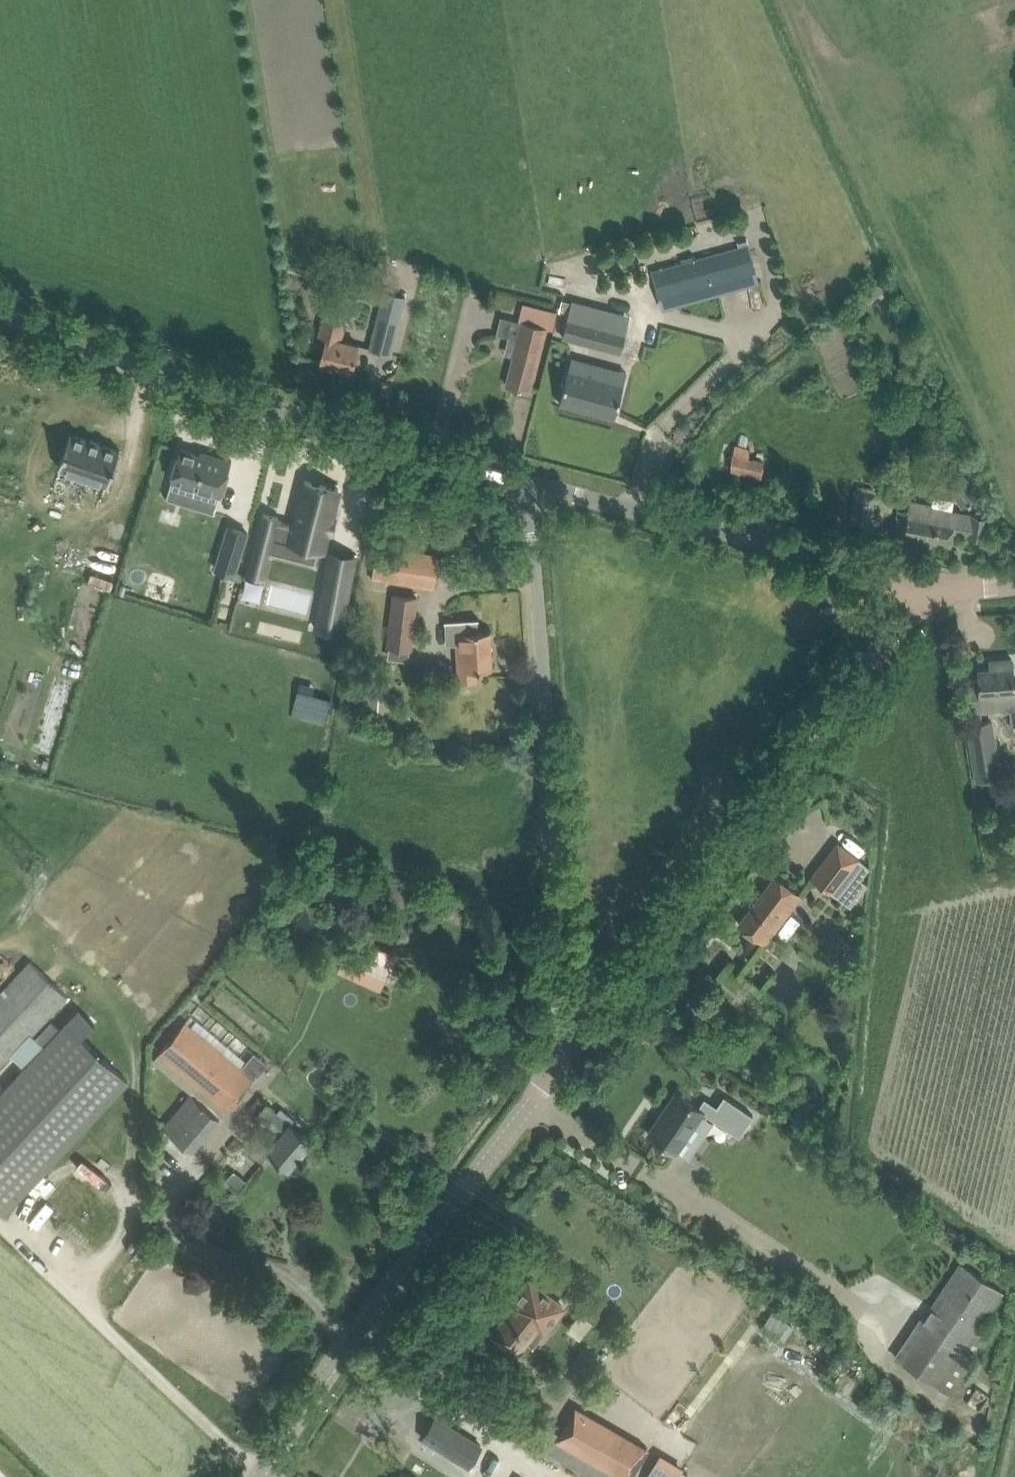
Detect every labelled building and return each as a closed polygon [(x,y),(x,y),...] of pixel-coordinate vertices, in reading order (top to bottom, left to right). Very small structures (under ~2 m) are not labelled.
[(656,284),(662,307),(759,281),(752,257),(656,284)] [(391,353),(403,304),(382,298),(370,348),(391,353)] [(562,299),(559,310),(567,312),(570,301),(562,299)] [(326,337),(320,362),(351,370),(358,344),(340,339),(347,312),(326,306),(319,335),(326,337)] [(562,336),(621,352),(627,329),(569,313),(562,336)] [(506,384),(529,390),(546,326),(523,321),(506,384)] [(569,368),(559,403),(581,409),(582,405),(615,413),(624,383),(607,378),(609,372),(607,369),(594,365),(591,367),(589,373),(569,368)] [(70,433),(59,467),(108,484),(120,450),(70,433)] [(729,470),(761,476),(764,458),(754,456),(756,448),(734,443),(732,452),(729,470)] [(206,456),(187,450),(177,480),(227,496),(238,462),(207,452),(206,456)] [(270,565),(277,537),(326,550),(342,488),(308,480),(296,524),(281,520),(282,517),(266,513),(254,561),(270,565)] [(870,527),(876,492),(856,489),(850,523),(870,527)] [(895,535),(950,545),(953,531),(969,534),(968,536),(986,539),(990,516),(972,513),(972,514),(952,510),(954,500),(934,496),(933,504),(911,500),(909,511),(899,509),(895,535)] [(216,568),(234,574),(247,532),(228,526),(216,568)] [(377,546),(372,578),(435,587),(439,556),(377,546)] [(115,583),(123,557),(91,548),(84,574),(115,583)] [(327,571),(317,628),(340,632),(351,575),(327,571)] [(393,594),(388,646),(411,648),(417,597),(393,594)] [(476,616),(445,618),(447,643),(457,642),(458,650),(459,680),(478,679),(478,668),(491,668),(489,630),(477,631),(476,616)] [(994,709),(997,712),(1007,711),(1009,708),(1014,708),(1014,684),(1012,658),(989,660),(990,668),(978,668),(981,710),(994,709)] [(364,685),(363,710),(378,711),(379,686),(364,685)] [(297,690),(291,716),(323,724),(330,698),(297,690)] [(976,779),(1000,775),(991,718),(967,722),(976,779)] [(811,877),(837,897),(864,862),(838,843),(811,877)] [(739,923),(755,935),(765,943),(801,894),(776,875),(739,923)] [(336,968),(380,990),(391,968),(347,946),(336,968)] [(64,995),(27,961),(0,989),(0,1063),(64,995)] [(4,1214),(129,1081),(65,1020),(0,1089),(0,1211),(4,1214)] [(160,1052),(226,1110),(254,1078),(188,1020),(160,1052)] [(161,1124),(191,1151),(220,1117),(190,1091),(161,1124)] [(659,1118),(649,1133),(658,1140),(665,1145),(676,1152),(678,1148),(702,1111),(709,1116),(716,1106),(704,1097),(698,1106),(695,1104),(678,1093),(661,1120),(659,1118)] [(716,1106),(709,1116),(739,1136),(753,1115),(723,1095),(716,1106)] [(290,1122),(294,1119),(281,1108),(277,1112),(266,1102),(257,1113),(280,1134),(266,1149),(289,1169),(312,1141),(290,1122)] [(895,1357),(951,1394),(991,1334),(981,1326),(1004,1291),(959,1261),(895,1357)] [(487,1356),(499,1366),(512,1350),(515,1352),(541,1319),(547,1324),(562,1305),(529,1279),(510,1303),(513,1306),(491,1334),(499,1340),(487,1356)] [(772,1311),(761,1327),(778,1338),(789,1322),(772,1311)] [(618,1476),(630,1476),(646,1449),(575,1408),(556,1441),(618,1476)] [(481,1445),(436,1417),(423,1437),(445,1451),(457,1459),(468,1466),(481,1445)] [(686,1464),(661,1451),(647,1476),(679,1476),(686,1464)]
